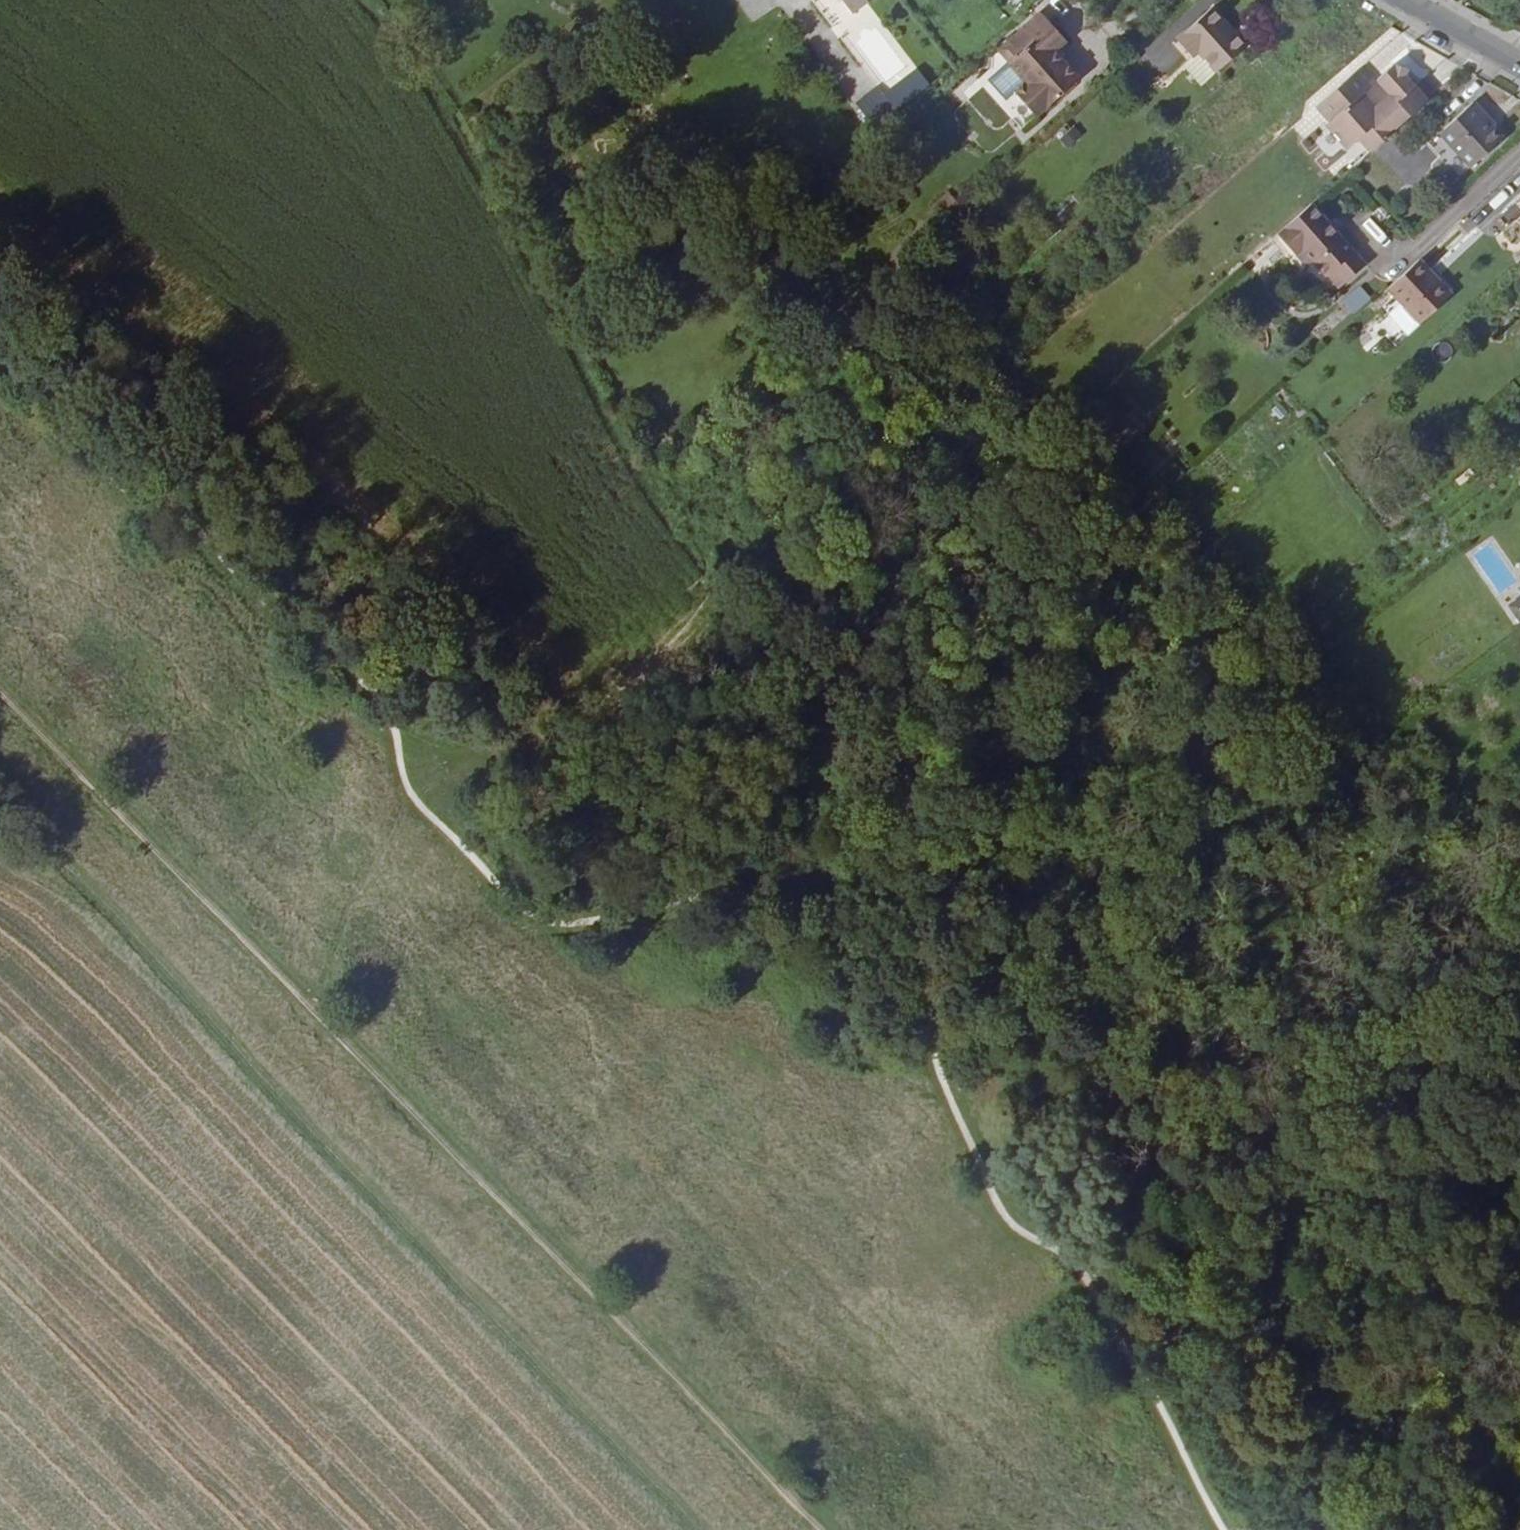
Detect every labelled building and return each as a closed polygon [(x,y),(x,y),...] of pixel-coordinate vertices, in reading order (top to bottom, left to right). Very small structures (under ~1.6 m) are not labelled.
[(860,10),(871,0),(852,0),(860,10)] [(1214,7),(1178,37),(1193,53),(1207,42),(1226,65),(1249,45),(1214,7)] [(1040,10),(1002,43),(1012,56),(1006,61),(1022,79),(1010,89),(1034,116),(1078,77),(1054,50),(1066,39),(1040,10)] [(1207,42),(1193,53),(1212,77),(1226,65),(1207,42)] [(1012,56),(1002,43),(995,50),(1006,61),(1012,56)] [(1385,144),(1399,159),(1467,99),(1453,84),(1445,91),(1437,81),(1436,72),(1421,67),(1416,74),(1412,76),(1403,83),(1416,97),(1402,108),(1390,95),(1379,83),(1346,111),(1357,125),(1356,133),(1372,150),(1379,150),(1385,144)] [(1375,80),(1379,83),(1386,77),(1383,73),(1375,80)] [(1386,77),(1379,83),(1390,95),(1396,89),(1386,77)] [(1343,108),(1346,111),(1379,83),(1375,80),(1343,108)] [(1450,144),(1482,179),(1519,144),(1519,132),(1493,104),(1450,144)] [(1065,146),(1081,137),(1074,125),(1058,134),(1065,146)] [(1393,271),(1339,210),(1304,241),(1315,253),(1321,248),(1333,260),(1340,268),(1345,263),(1358,277),(1370,290),(1393,271)] [(1321,248),(1315,253),(1327,266),(1333,260),(1321,248)] [(1353,282),(1358,277),(1345,263),(1340,268),(1353,282)] [(1426,272),(1394,302),(1428,338),(1459,309),(1426,272)] [(1506,605),(1519,620),(1519,593),(1506,605)]
